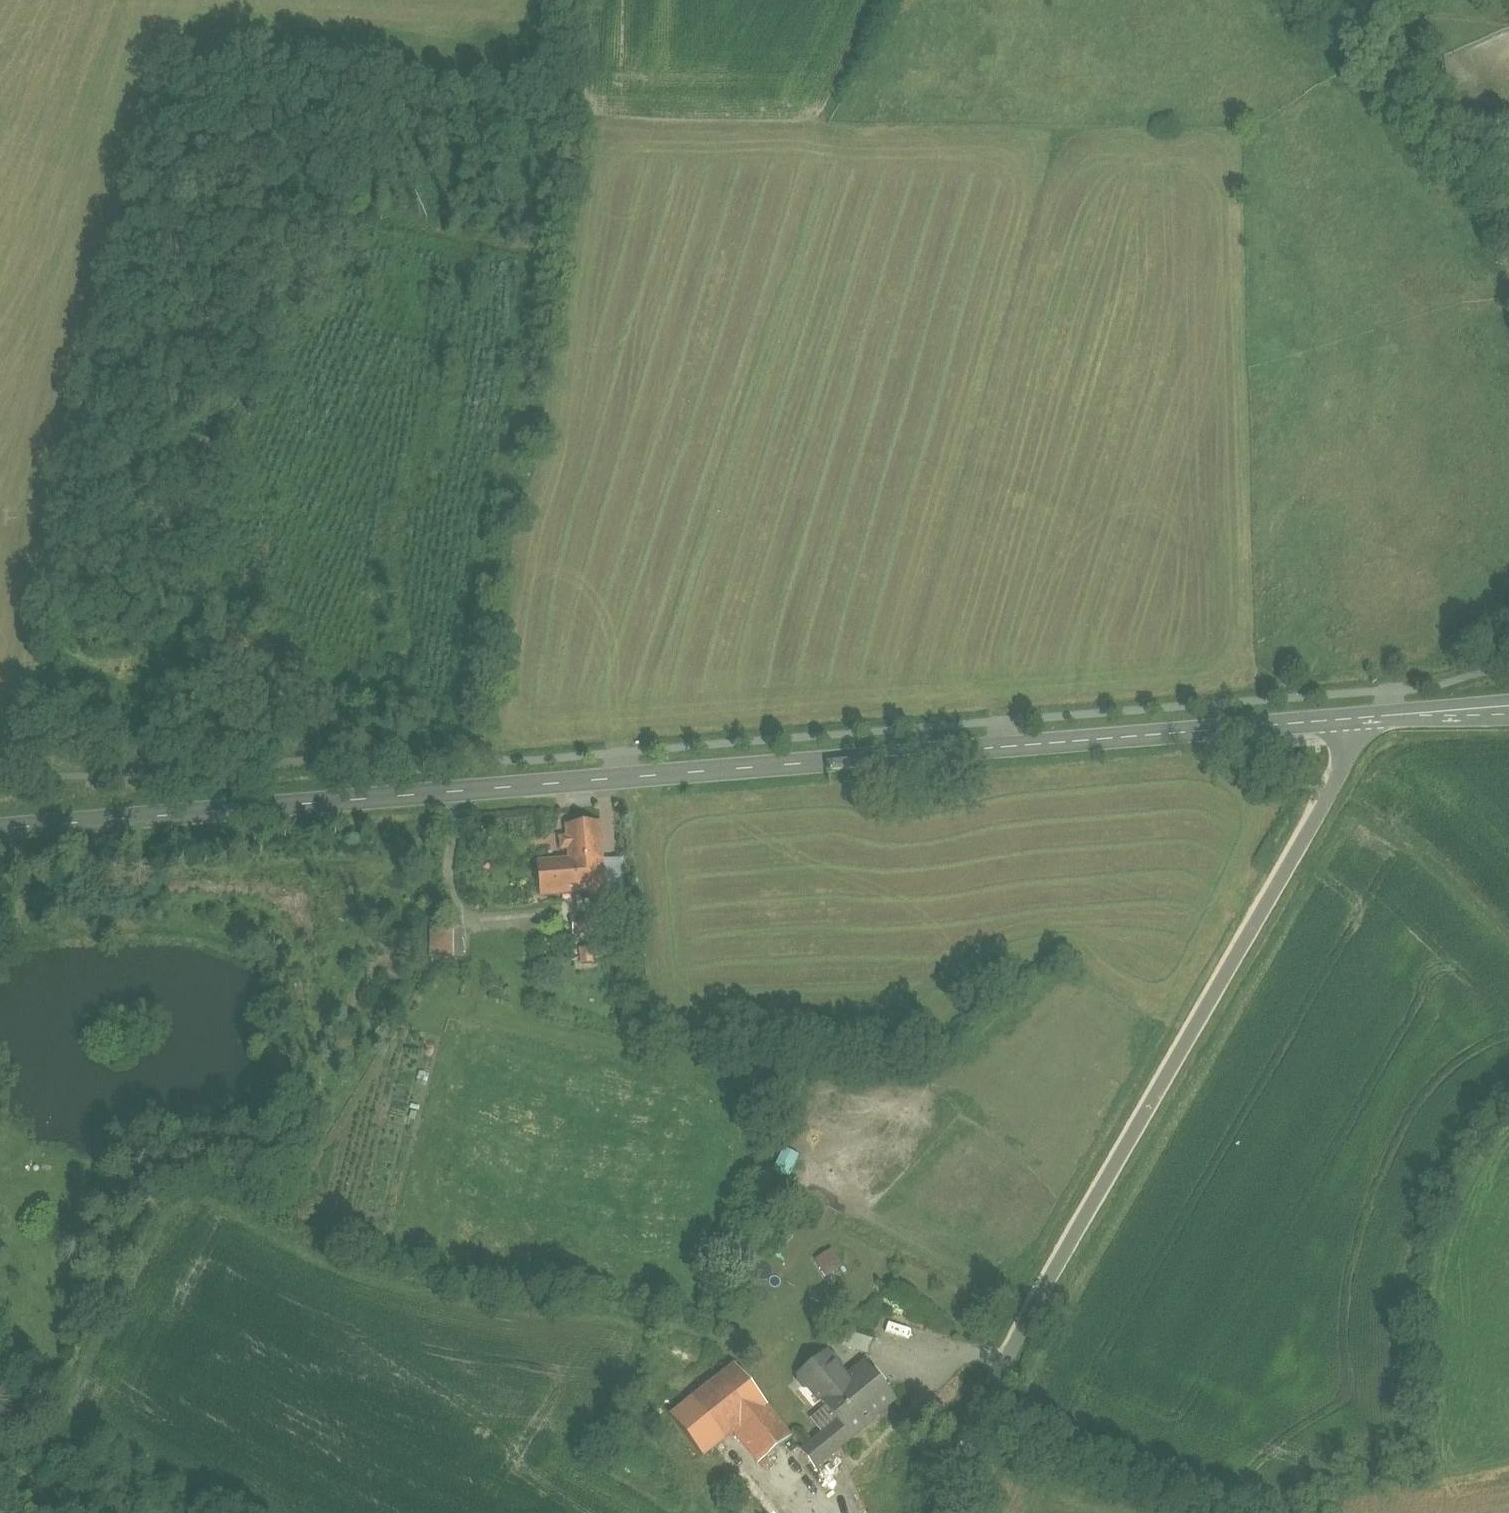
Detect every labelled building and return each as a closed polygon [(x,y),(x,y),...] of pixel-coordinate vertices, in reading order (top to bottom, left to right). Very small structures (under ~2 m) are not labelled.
[(601,863),(598,824),(562,827),(563,840),(556,840),(557,854),(565,854),(565,861),(535,863),(538,901),(604,896),(601,863)] [(621,862),(601,863),(604,896),(624,894),(621,862)] [(590,923),(571,925),(572,944),(592,942),(590,923)] [(452,970),(451,931),(444,931),(417,931),(418,971),(425,971),(452,970)] [(593,952),(575,956),(579,973),(596,970),(593,952)] [(770,1172),(789,1179),(797,1155),(778,1148),(770,1172)] [(833,1247),(814,1257),(824,1276),(843,1267),(833,1247)] [(797,1460),(813,1480),(850,1450),(849,1448),(895,1412),(862,1371),(844,1385),(825,1362),(796,1385),(833,1431),(797,1460)] [(767,1405),(735,1365),(670,1417),(705,1461),(735,1437),(758,1466),(795,1437),(769,1403),(767,1405)]
